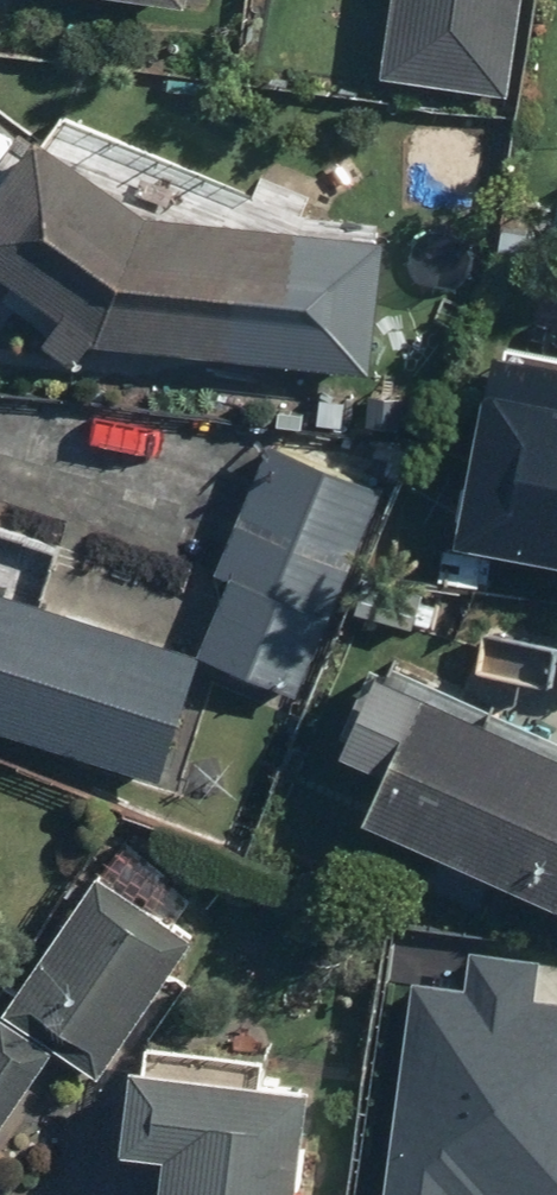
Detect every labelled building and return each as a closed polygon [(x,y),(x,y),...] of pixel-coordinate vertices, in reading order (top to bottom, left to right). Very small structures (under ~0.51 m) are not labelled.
[(391,69),(518,88),(532,0),(401,0),(391,69)] [(109,334),(311,355),(325,224),(164,207),(52,124),(0,194),(0,254),(73,307),(52,335),(88,362),(109,334)] [(510,339),(473,535),(556,551),(556,348),(510,339)] [(207,650),(307,690),(393,484),(279,438),(225,568),(239,574),(207,650)] [(0,580),(0,723),(167,775),(208,646),(0,580)] [(556,886),(556,726),(443,674),(382,806),(556,886)] [(0,1024),(0,1137),(65,1043),(106,1071),(202,933),(108,869),(0,1024)] [(383,1194),(556,1194),(556,1007),(533,1003),(538,965),(467,955),(462,987),(416,980),(383,1194)] [(329,1073),(149,1050),(138,1139),(181,1145),(175,1194),(314,1194),(329,1073)]
